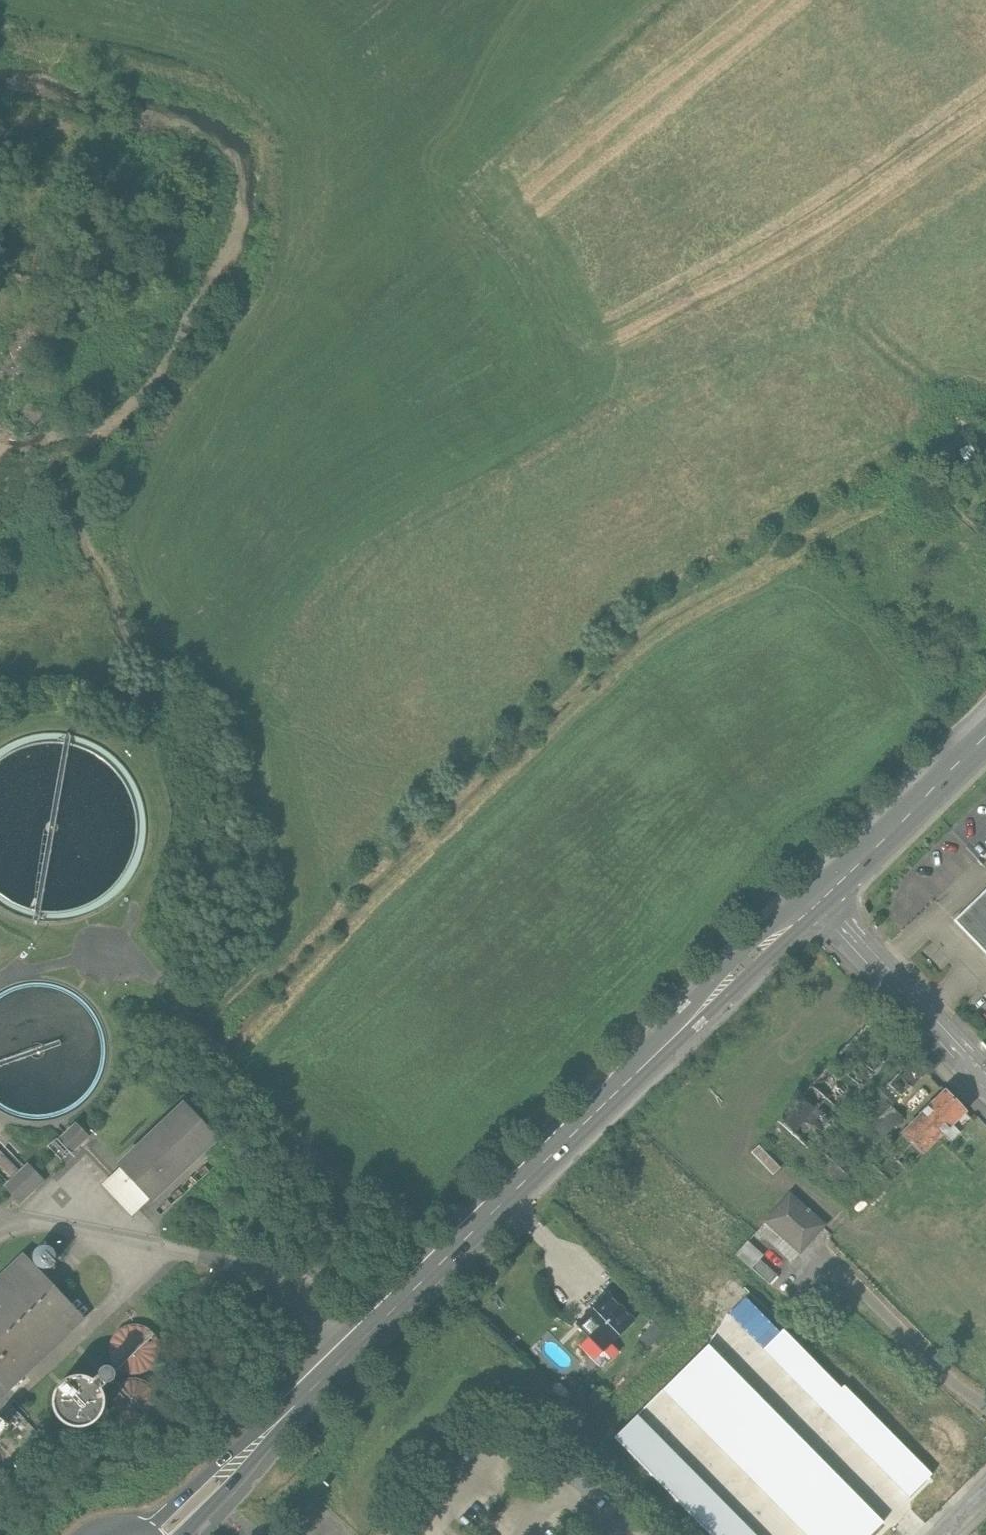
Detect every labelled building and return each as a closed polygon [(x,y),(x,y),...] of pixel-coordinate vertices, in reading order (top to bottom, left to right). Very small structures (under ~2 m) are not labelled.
[(38,733),(5,745),(0,749),(0,905),(16,916),(50,923),(85,918),(116,900),(138,872),(148,839),(146,804),(131,772),(106,748),(73,734),(38,733)] [(985,953),(985,891),(955,921),(985,953)] [(25,980),(3,988),(0,990),(0,1111),(4,1114),(15,1119),(27,1122),(39,1122),(52,1121),(62,1118),(73,1112),(83,1105),(99,1089),(108,1067),(110,1044),(104,1021),(90,1001),(71,987),(49,979),(25,980)] [(813,1144),(897,1051),(866,1024),(779,1121),(807,1148),(813,1144)] [(806,1150),(828,1173),(833,1168),(837,1164),(855,1145),(871,1127),(894,1105),(912,1086),(915,1090),(928,1078),(933,1083),(939,1076),(918,1053),(861,1112),(824,1156),(813,1144),(807,1148),(806,1150)] [(893,1147),(912,1166),(967,1112),(947,1092),(922,1117),(923,1118),(893,1147)] [(902,1113),(894,1105),(871,1127),(881,1138),(888,1126),(902,1113)] [(213,1141),(183,1109),(123,1166),(153,1197),(213,1141)] [(0,1123),(0,1175),(9,1185),(26,1168),(15,1156),(20,1152),(1,1133),(5,1128),(0,1123)] [(59,1141),(72,1156),(89,1140),(76,1126),(59,1141)] [(876,1145),(881,1138),(871,1127),(855,1145),(866,1155),(876,1145)] [(837,1183),(847,1173),(837,1164),(833,1168),(828,1173),(837,1183)] [(28,1167),(26,1168),(9,1185),(6,1187),(20,1202),(42,1181),(28,1167)] [(823,1225),(791,1197),(770,1222),(802,1250),(823,1225)] [(739,1252),(754,1266),(765,1254),(750,1240),(739,1252)] [(44,1246),(40,1247),(36,1249),(34,1252),(32,1256),(32,1260),(34,1264),(37,1268),(40,1270),(45,1270),(49,1270),(52,1267),(55,1264),(56,1260),(56,1256),(55,1252),(52,1249),(48,1246),(44,1246)] [(24,1259),(0,1282),(0,1377),(9,1386),(80,1319),(24,1259)] [(778,1275),(761,1259),(753,1268),(770,1284),(778,1275)] [(634,1320),(608,1294),(605,1296),(597,1294),(586,1305),(591,1310),(579,1323),(605,1349),(634,1320)] [(144,1327),(136,1325),(127,1326),(119,1329),(113,1336),(110,1344),(109,1352),(111,1361),(117,1368),(124,1373),(132,1375),(141,1374),(149,1370),(155,1364),(159,1356),(159,1347),(157,1339),(152,1332),(144,1327)] [(841,1388),(783,1329),(762,1350),(909,1497),(932,1475),(843,1386),(841,1388)] [(708,1345),(662,1390),(805,1534),(870,1534),(883,1522),(708,1345)] [(100,1373),(99,1376),(99,1378),(101,1381),(103,1383),(106,1383),(109,1383),(111,1381),(113,1379),(114,1376),(113,1374),(112,1371),(110,1369),(107,1369),(104,1369),(101,1371),(100,1373)] [(84,1377),(78,1376),(73,1377),(69,1378),(61,1382),(54,1391),(52,1400),(52,1409),(56,1418),(62,1424),(74,1429),(83,1429),(92,1426),(99,1420),(103,1412),(105,1403),(104,1395),(101,1390),(103,1388),(95,1378),(92,1381),(88,1378),(84,1377)] [(124,1428),(134,1430),(144,1427),(152,1421),(157,1412),(158,1402),(155,1392),(149,1384),(140,1379),(130,1378),(121,1381),(113,1387),(108,1396),(107,1406),(109,1416),(116,1423),(124,1428)] [(0,1413),(0,1446),(14,1460),(40,1436),(10,1404),(0,1413)] [(637,1415),(614,1438),(710,1534),(755,1534),(637,1415)]
